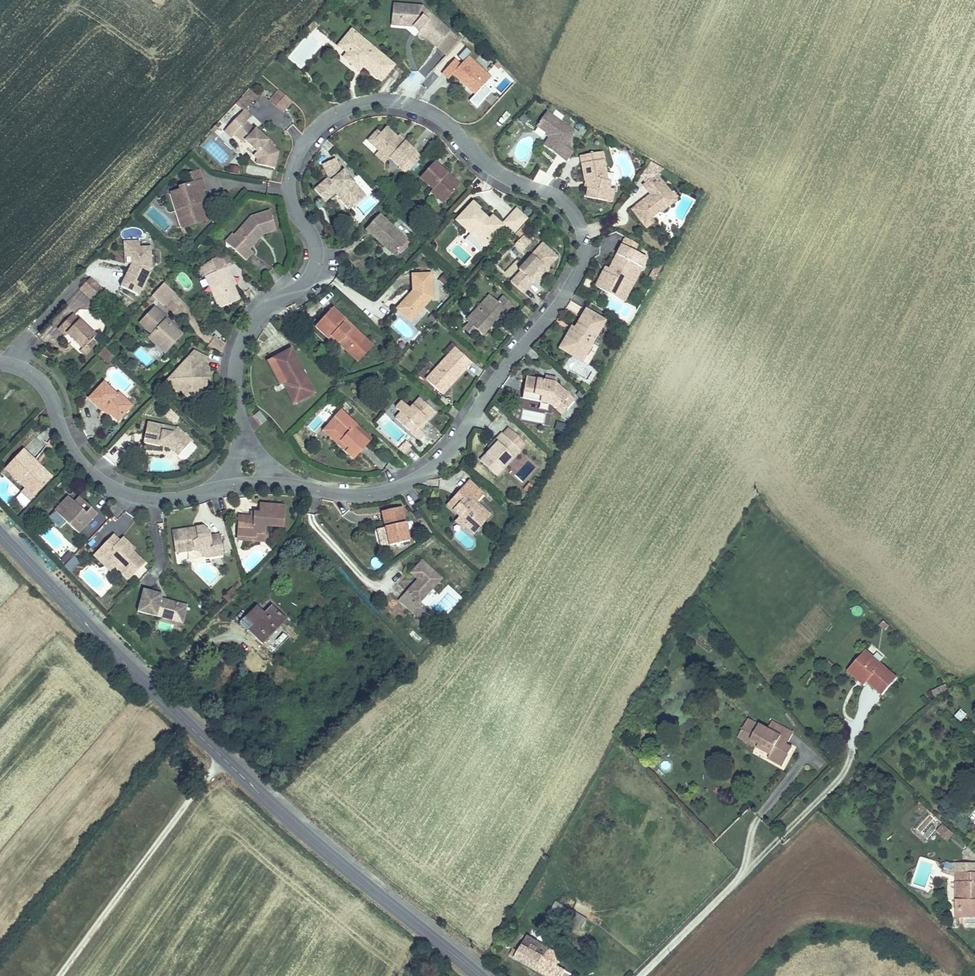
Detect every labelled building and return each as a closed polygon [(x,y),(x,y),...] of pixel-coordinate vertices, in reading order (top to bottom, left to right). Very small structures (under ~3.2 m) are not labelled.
[(422,29),(420,32),(437,47),(439,44),(448,52),(461,38),(451,29),(450,31),(422,7),(393,4),(391,25),(414,27),(416,24),(422,29)] [(310,32),(317,25),(314,21),(306,29),(310,32)] [(338,45),(347,53),(352,48),(347,44),(357,34),(352,30),(343,40),(338,45)] [(368,67),(366,69),(381,81),(394,66),(357,34),(347,44),(352,48),(347,53),(343,57),(359,71),(363,66),(364,64),(368,67)] [(475,95),(484,85),(491,77),(468,57),(460,66),(454,60),(442,73),(442,74),(448,79),(453,74),(475,95)] [(489,90),(484,85),(475,95),(481,100),(489,90)] [(235,104),(243,111),(244,110),(244,111),(246,109),(258,97),(249,89),(235,104)] [(282,114),(292,102),(277,89),(267,101),(282,114)] [(253,116),(246,109),(244,111),(223,132),(230,138),(234,135),(241,142),(244,139),(256,152),(252,156),(256,160),(255,164),(275,169),(279,152),(268,141),(270,140),(255,127),(253,129),(246,123),(253,116)] [(557,155),(565,145),(574,132),(546,112),(536,126),(550,136),(544,145),(557,155)] [(372,142),(389,158),(406,174),(421,158),(416,152),(404,142),(402,143),(396,137),(385,127),(379,134),(372,142)] [(384,164),(389,158),(372,142),(379,134),(376,132),(367,142),(378,151),(375,155),(384,164)] [(574,152),(565,145),(557,155),(566,162),(574,152)] [(589,185),(588,188),(587,198),(592,199),(607,201),(609,189),(611,181),(606,180),(605,174),(606,174),(602,152),(580,156),(585,181),(588,181),(589,185)] [(339,190),(353,207),(366,196),(344,170),(342,172),(336,159),(322,165),(328,178),(314,190),(325,202),(335,194),(339,190)] [(433,190),(446,202),(460,186),(451,177),(450,179),(447,176),(448,175),(435,163),(421,180),(433,190)] [(248,164),(246,173),(270,179),(273,170),(248,164)] [(229,165),(228,173),(237,175),(239,167),(229,165)] [(183,177),(186,186),(203,181),(200,172),(183,177)] [(647,200),(646,198),(631,209),(639,219),(649,219),(652,217),(661,210),(662,212),(676,200),(656,174),(643,185),(650,194),(652,196),(647,200)] [(206,191),(203,181),(186,186),(181,188),(182,191),(172,194),(177,210),(184,208),(190,227),(208,221),(203,202),(206,201),(203,192),(206,191)] [(349,210),(353,207),(339,190),(335,194),(349,210)] [(444,204),(446,202),(433,190),(431,193),(444,204)] [(472,231),(470,233),(484,246),(496,233),(492,230),(499,222),(492,216),(488,219),(486,221),(484,219),(486,217),(479,211),(480,209),(473,202),(456,221),(460,224),(464,227),(466,225),(472,231)] [(183,229),(190,227),(184,208),(177,210),(183,229)] [(527,220),(516,209),(504,222),(515,233),(527,220)] [(252,217),(235,236),(239,239),(231,247),(245,260),(253,252),(250,249),(247,247),(260,232),(263,234),(276,230),(270,211),(252,217)] [(366,229),(380,242),(381,240),(385,244),(383,246),(394,255),(407,241),(380,214),(366,229)] [(655,221),(652,217),(649,219),(639,219),(646,228),(655,221)] [(503,226),(499,222),(492,230),(496,233),(503,226)] [(398,224),(395,227),(407,238),(410,235),(398,224)] [(464,227),(470,233),(472,231),(466,225),(464,227)] [(589,226),(589,237),(601,237),(601,226),(589,226)] [(250,249),(263,234),(260,232),(247,247),(250,249)] [(226,242),(231,247),(239,239),(235,236),(233,234),(226,242)] [(524,235),(518,241),(525,249),(531,243),(524,235)] [(125,257),(131,257),(130,248),(140,247),(140,241),(124,242),(125,257)] [(523,252),(525,249),(518,241),(515,244),(523,252)] [(534,284),(544,272),(544,267),(548,268),(557,258),(542,244),(519,270),(521,272),(511,283),(522,293),(532,282),(534,284)] [(621,245),(616,254),(620,256),(625,247),(621,245)] [(130,248),(131,257),(131,264),(120,287),(139,296),(152,268),(151,247),(140,247),(130,248)] [(226,253),(221,256),(226,267),(228,266),(236,263),(226,253)] [(240,299),(234,286),(230,276),(232,275),(228,266),(226,267),(221,256),(202,268),(197,270),(199,275),(204,273),(205,276),(219,308),(240,299)] [(624,302),(641,268),(637,265),(628,284),(623,282),(615,297),(624,302)] [(412,311),(416,315),(432,298),(431,274),(416,274),(416,284),(413,285),(413,291),(411,294),(412,295),(410,299),(408,297),(397,309),(406,318),(412,311)] [(92,298),(102,288),(90,278),(80,289),(91,299),(92,298)] [(164,283),(152,296),(156,300),(163,306),(175,293),(164,283)] [(107,293),(102,288),(92,298),(98,303),(107,293)] [(470,323),(477,330),(483,335),(495,322),(493,320),(494,318),(497,320),(505,311),(509,314),(515,307),(503,297),(498,303),(489,295),(466,320),(470,323)] [(151,306),(156,300),(152,296),(147,302),(151,306)] [(166,321),(167,319),(155,308),(146,317),(149,320),(144,326),(153,335),(151,337),(153,342),(156,344),(161,346),(163,343),(169,349),(182,334),(176,329),(166,321)] [(315,327),(329,339),(331,336),(338,343),(348,352),(363,336),(332,308),(315,327)] [(578,351),(585,356),(606,321),(586,309),(575,327),(578,328),(575,333),(573,332),(570,330),(565,338),(570,341),(564,351),(574,357),(578,351)] [(410,321),(416,315),(412,311),(406,318),(410,321)] [(83,349),(92,340),(96,336),(73,314),(59,329),(65,335),(67,333),(83,349)] [(141,323),(144,326),(149,320),(146,317),(141,323)] [(177,328),(167,319),(166,321),(176,329),(177,328)] [(472,336),(477,330),(470,323),(464,329),(472,336)] [(335,346),(338,343),(331,336),(329,339),(335,346)] [(373,345),(363,336),(348,352),(358,361),(373,345)] [(559,348),(564,351),(570,341),(565,338),(559,348)] [(96,344),(92,340),(83,349),(81,351),(85,355),(96,344)] [(165,353),(169,349),(163,343),(161,346),(156,344),(165,353)] [(99,354),(101,357),(107,351),(104,348),(99,354)] [(458,361),(463,356),(455,348),(426,379),(443,394),(466,368),(458,361)] [(271,359),(295,403),(315,392),(292,349),(271,359)] [(114,357),(107,351),(101,357),(108,363),(114,357)] [(582,361),(585,356),(578,351),(574,357),(582,361)] [(202,368),(204,364),(207,358),(195,352),(167,382),(178,392),(180,390),(184,387),(189,392),(191,390),(197,395),(209,382),(208,374),(202,368)] [(471,363),(463,356),(458,361),(466,368),(471,363)] [(541,396),(539,402),(550,404),(562,414),(574,400),(554,383),(526,377),(523,392),(541,396)] [(104,409),(109,413),(118,421),(129,409),(122,402),(126,399),(118,392),(117,394),(104,382),(88,399),(102,411),(104,409)] [(192,401),(197,395),(191,390),(189,392),(184,387),(180,390),(192,401)] [(522,398),(539,402),(541,396),(523,392),(522,398)] [(426,419),(428,421),(436,412),(420,398),(410,409),(402,401),(396,408),(400,413),(395,419),(419,440),(425,434),(420,430),(418,428),(426,419)] [(340,441),(337,445),(353,460),(369,442),(354,428),(357,425),(341,410),(334,418),(339,423),(330,432),(340,441)] [(259,412),(255,415),(262,424),(266,420),(259,412)] [(322,431),(337,445),(340,441),(330,432),(339,423),(334,418),(322,431)] [(420,430),(428,421),(426,419),(418,428),(420,430)] [(169,443),(169,447),(179,456),(192,441),(177,428),(172,434),(163,432),(164,426),(147,423),(143,442),(160,445),(161,442),(169,443)] [(372,439),(357,425),(354,428),(369,442),(372,439)] [(498,443),(490,450),(480,461),(496,476),(526,444),(509,428),(503,434),(502,433),(495,441),(498,443)] [(488,448),(490,450),(498,443),(495,441),(488,448)] [(406,442),(399,450),(404,455),(411,447),(406,442)] [(34,465),(36,463),(23,450),(5,469),(25,487),(21,492),(31,501),(52,478),(38,465),(36,467),(34,465)] [(468,524),(465,527),(473,534),(490,515),(476,502),(484,494),(470,481),(461,491),(463,494),(459,498),(456,496),(448,505),(462,518),(468,524)] [(81,508),(75,503),(69,497),(55,511),(78,533),(78,534),(92,519),(97,514),(91,508),(86,513),(82,510),(81,511),(79,509),(81,508)] [(80,497),(75,503),(81,508),(79,509),(81,511),(82,510),(86,513),(91,508),(80,497)] [(255,533),(265,533),(265,525),(283,526),(284,506),(262,504),(261,513),(256,513),(255,517),(252,517),(240,516),(239,535),(255,536),(255,533)] [(386,530),(389,546),(410,541),(402,507),(382,511),(386,530)] [(464,529),(465,527),(468,524),(462,518),(457,523),(464,529)] [(194,531),(194,528),(172,532),(175,553),(196,549),(206,557),(223,554),(220,534),(210,536),(210,533),(203,527),(196,528),(197,531),(194,531)] [(264,541),(265,533),(255,533),(255,536),(239,535),(238,539),(264,541)] [(99,550),(116,567),(129,579),(145,563),(133,551),(131,552),(119,541),(114,535),(99,550)] [(123,537),(119,541),(131,552),(133,551),(135,549),(123,537)] [(111,571),(116,567),(99,550),(95,555),(111,571)] [(413,614),(422,605),(419,603),(442,579),(422,560),(411,573),(418,580),(406,592),(399,600),(413,614)] [(168,615),(184,619),(188,605),(166,600),(165,602),(161,601),(161,598),(162,594),(143,589),(138,612),(167,619),(168,615)] [(850,614),(860,619),(865,609),(855,604),(850,614)] [(429,612),(422,605),(413,614),(420,621),(429,612)] [(257,635),(255,637),(262,644),(286,620),(272,606),(250,628),(257,635)] [(183,623),(184,619),(168,615),(167,619),(183,623)] [(248,630),(255,637),(257,635),(250,628),(248,630)] [(866,651),(852,668),(868,682),(882,695),(897,678),(866,651)] [(864,686),(868,682),(852,668),(848,672),(864,686)] [(944,686),(933,691),(936,699),(948,694),(944,686)] [(783,743),(789,731),(771,722),(767,730),(758,725),(758,726),(747,720),(742,730),(753,736),(751,740),(759,744),(757,748),(770,755),(768,759),(783,766),(792,748),(786,745),(783,743)] [(738,738),(757,748),(759,744),(751,740),(753,736),(742,730),(738,738)] [(792,733),(789,731),(783,743),(786,745),(792,733)] [(938,831),(948,840),(953,834),(943,826),(938,831)] [(956,912),(962,912),(965,918),(974,918),(974,900),(972,900),(972,893),(974,893),(974,865),(956,865),(956,912)] [(549,914),(563,922),(565,918),(582,928),(587,919),(556,901),(555,902),(549,914)] [(580,931),(582,928),(565,918),(563,922),(580,931)] [(514,950),(510,956),(545,975),(550,966),(542,961),(547,952),(549,949),(527,937),(522,946),(518,953),(514,950)] [(545,975),(546,975),(550,975),(554,968),(556,965),(558,966),(567,949),(553,941),(549,949),(547,952),(542,961),(550,966),(545,975)] [(558,966),(556,965),(554,968),(550,975),(574,975),(566,971),(558,966)]
